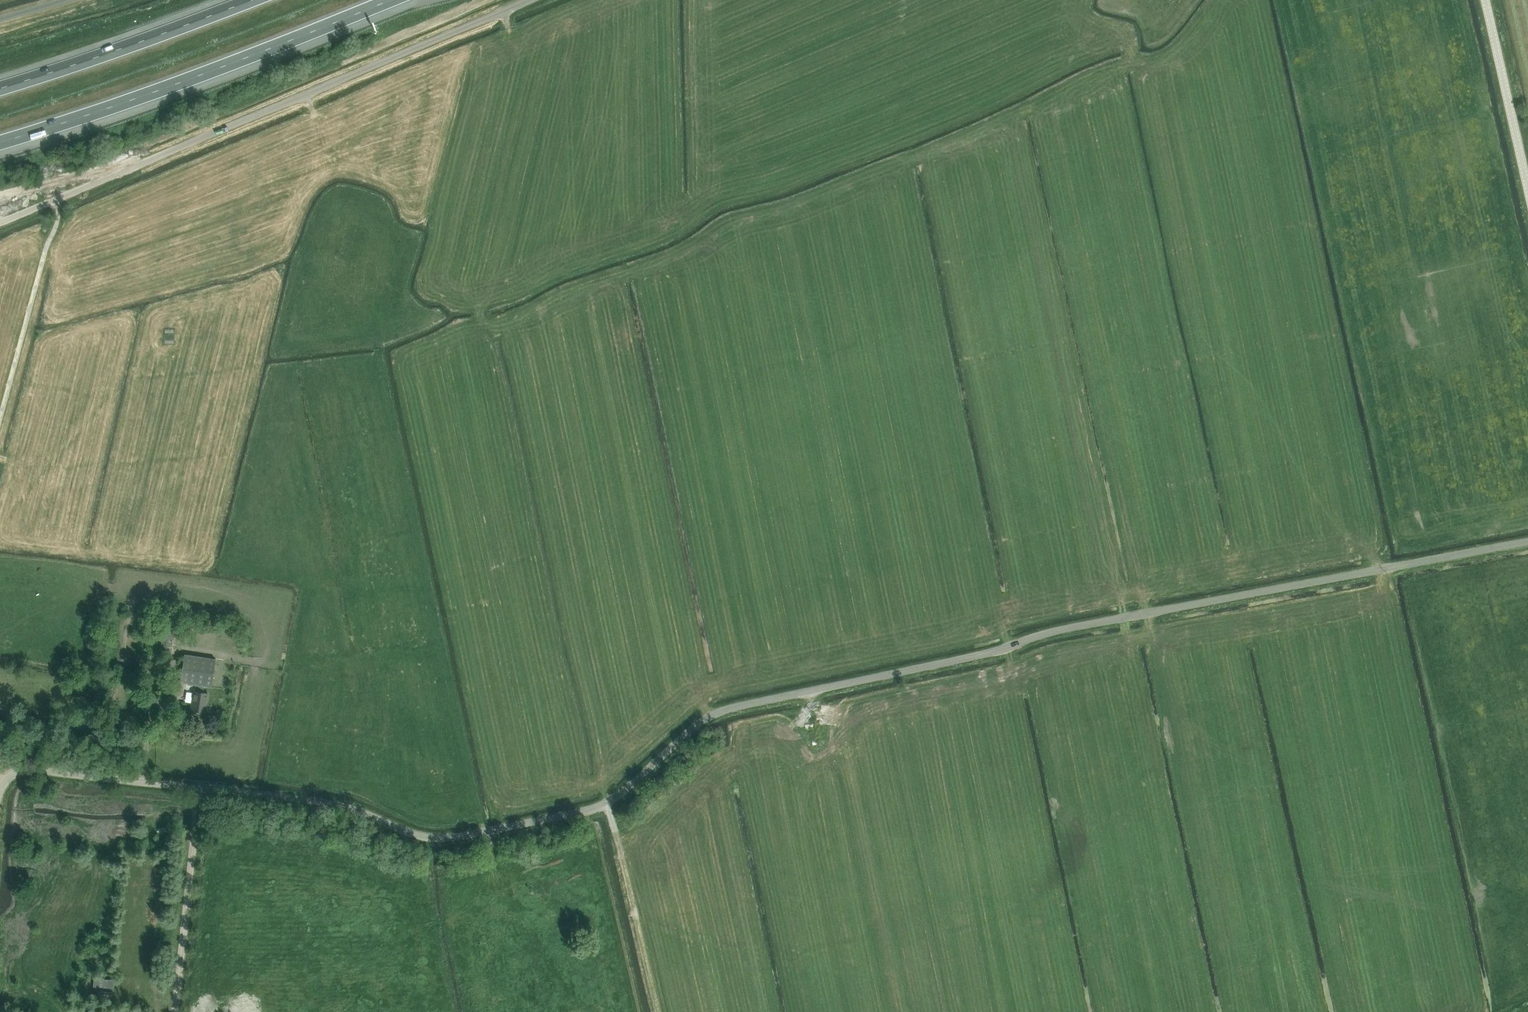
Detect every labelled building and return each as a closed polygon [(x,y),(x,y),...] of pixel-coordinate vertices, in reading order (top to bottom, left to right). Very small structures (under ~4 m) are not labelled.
[(173,628),(163,627),(161,649),(171,650),(173,628)] [(212,688),(216,661),(184,656),(180,683),(196,686),(195,693),(194,693),(191,713),(205,715),(208,695),(203,694),(204,687),(212,688)]
